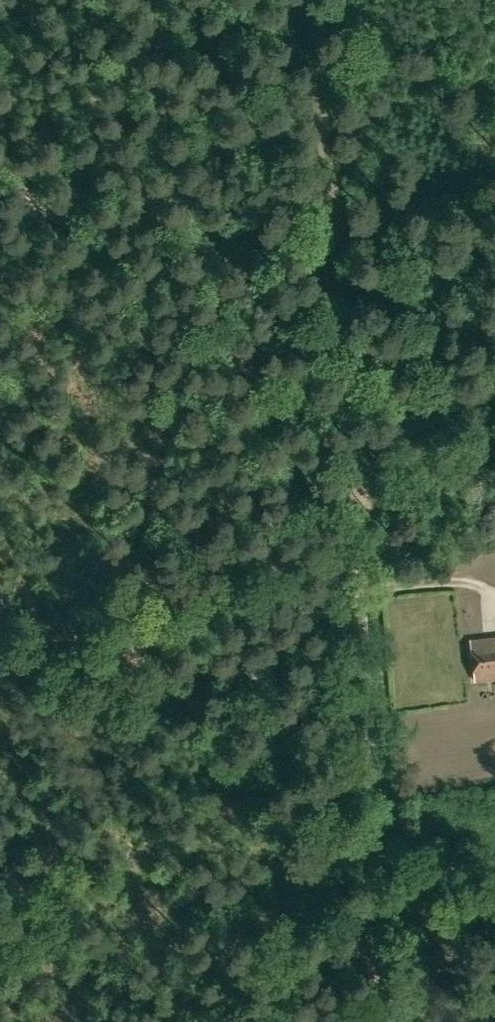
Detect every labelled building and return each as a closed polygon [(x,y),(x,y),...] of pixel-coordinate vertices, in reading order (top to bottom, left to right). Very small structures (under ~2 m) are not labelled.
[(471,641),(475,680),(494,678),(494,638),(471,641)]
